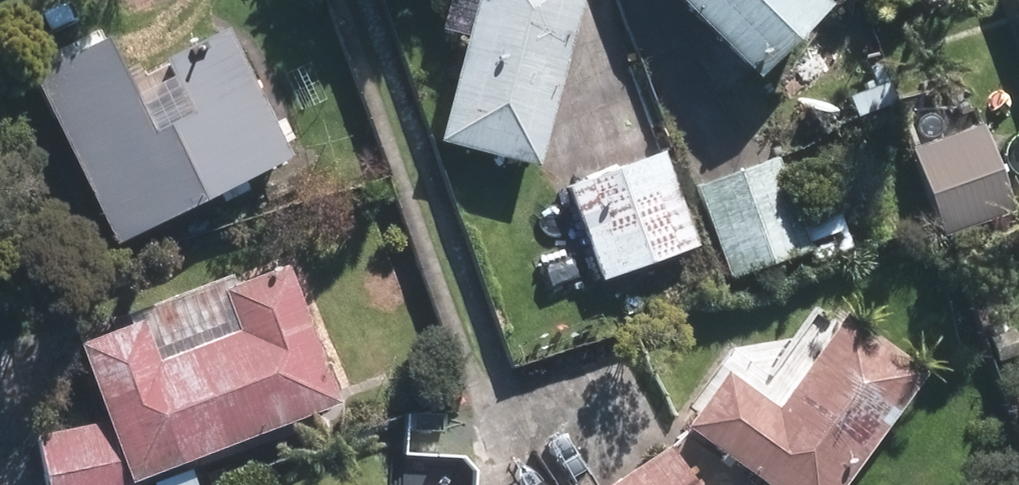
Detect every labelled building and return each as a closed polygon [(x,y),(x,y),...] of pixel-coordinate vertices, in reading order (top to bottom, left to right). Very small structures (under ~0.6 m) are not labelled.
[(443,141),(521,160),(560,0),(477,0),(443,141)] [(732,71),(790,12),(778,0),(660,0),(732,71)] [(1018,29),(1018,0),(1008,0),(1018,29)] [(269,158),(209,44),(153,73),(181,126),(141,147),(90,49),(25,83),(107,242),(269,158)] [(969,127),(902,152),(933,235),(1000,210),(969,127)] [(653,158),(565,190),(596,274),(684,242),(653,158)] [(763,169),(694,194),(724,277),(794,252),(763,169)] [(126,335),(74,354),(120,476),(314,403),(269,281),(223,299),(239,343),(143,379),(126,335)] [(685,433),(759,484),(820,484),(898,376),(830,328),(766,419),(719,386),(685,433)] [(37,438),(45,484),(109,484),(98,427),(37,438)] [(667,452),(618,484),(689,484),(667,452)] [(393,484),(464,484),(465,458),(395,454),(393,484)]
